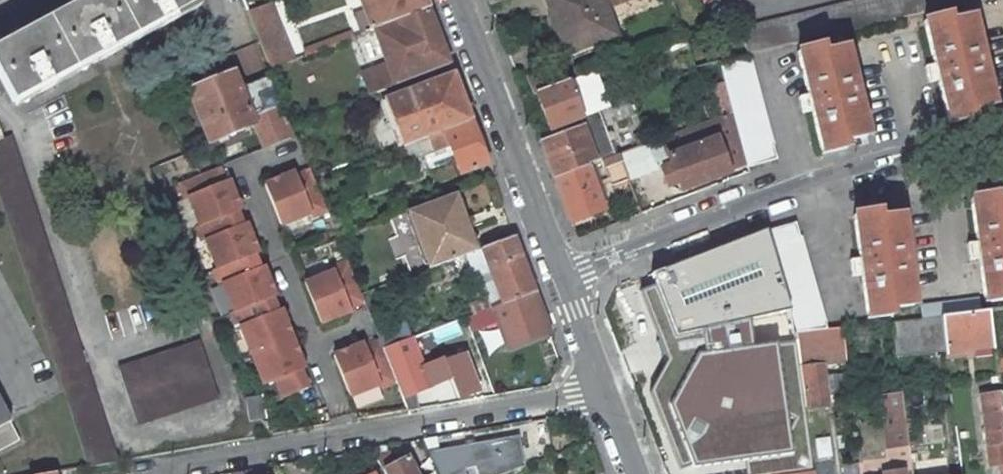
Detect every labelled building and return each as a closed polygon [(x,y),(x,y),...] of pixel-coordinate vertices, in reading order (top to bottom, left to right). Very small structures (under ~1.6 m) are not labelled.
[(0,45),(0,78),(13,102),(39,88),(42,92),(53,86),(51,81),(100,55),(103,59),(115,52),(112,48),(163,21),(165,25),(177,19),(175,15),(198,2),(197,0),(83,0),(0,45)] [(370,20),(365,22),(369,31),(374,29),(427,8),(424,0),(362,0),(370,20)] [(552,16),(555,15),(569,52),(615,35),(604,6),(606,5),(607,6),(624,0),(546,0),(552,16)] [(741,28),(748,54),(973,0),(861,0),(741,28)] [(198,2),(175,15),(177,19),(201,6),(198,2)] [(269,4),(247,12),(270,69),(293,61),(288,49),(269,4)] [(427,8),(374,29),(389,67),(363,76),(371,96),(449,66),(427,8)] [(949,22),(948,15),(923,21),(934,65),(924,67),(928,83),(938,81),(948,124),(972,118),(970,111),(993,106),(972,17),(949,22)] [(163,21),(112,48),(115,52),(165,25),(163,21)] [(288,49),(293,61),(305,56),(300,44),(288,49)] [(823,53),(821,45),(797,51),(808,95),(798,97),(802,113),(811,111),(822,154),(846,148),(844,141),(866,136),(845,47),(823,53)] [(100,55),(51,81),(53,86),(103,59),(100,55)] [(749,56),(721,63),(748,167),(776,159),(749,56)] [(562,65),(527,78),(534,95),(536,94),(568,82),(562,65)] [(251,115),(240,87),(234,72),(189,91),(209,142),(254,124),(251,115)] [(387,99),(405,147),(470,122),(453,75),(387,99)] [(588,75),(568,82),(576,104),(581,102),(578,95),(593,89),(588,75)] [(267,76),(240,87),(251,115),(278,104),(267,76)] [(568,82),(536,94),(549,129),(572,121),(567,109),(577,106),(576,104),(568,82)] [(39,88),(13,102),(15,106),(42,92),(39,88)] [(732,112),(726,89),(708,94),(716,118),(732,112)] [(628,101),(603,112),(608,125),(633,115),(628,101)] [(577,106),(567,109),(572,121),(581,117),(577,106)] [(685,129),(692,148),(667,157),(670,166),(676,182),(680,191),(747,167),(732,112),(716,118),(685,129)] [(405,147),(400,149),(405,162),(424,155),(430,169),(455,160),(460,174),(486,164),(470,122),(405,147)] [(588,165),(596,162),(583,126),(541,142),(555,178),(588,165)] [(685,129),(660,139),(667,157),(692,148),(685,129)] [(90,468),(118,463),(11,136),(2,139),(0,132),(0,192),(90,468)] [(619,154),(600,161),(610,186),(628,179),(619,154)] [(217,165),(203,171),(209,186),(223,180),(217,165)] [(588,165),(555,178),(573,224),(605,212),(588,165)] [(669,184),(676,182),(670,166),(663,169),(669,184)] [(177,183),(183,198),(187,196),(199,226),(236,211),(239,210),(227,178),(223,180),(209,186),(203,171),(177,183)] [(311,171),(298,177),(303,192),(317,186),(316,181),(311,171)] [(296,174),(267,186),(282,225),(311,214),(313,218),(328,212),(317,186),(303,192),(298,177),(296,174)] [(454,194),(389,218),(410,275),(476,251),(468,230),(464,220),(454,194)] [(995,195),(970,198),(976,243),(967,244),(969,260),(979,259),(985,303),(1002,300),(1002,201),(996,202),(995,195)] [(340,209),(329,214),(338,237),(349,233),(340,209)] [(199,226),(195,228),(200,240),(204,239),(216,269),(253,254),(256,253),(244,223),(241,224),(236,211),(199,226)] [(879,218),(878,211),(853,215),(860,259),(850,260),(853,277),(862,276),(868,319),(893,316),(892,309),(914,306),(902,215),(879,218)] [(471,218),(464,220),(468,230),(474,228),(471,218)] [(794,225),(766,232),(788,309),(795,334),(826,330),(794,225)] [(651,274),(660,299),(667,296),(674,315),(668,317),(686,473),(757,473),(810,467),(766,232),(765,230),(754,234),(756,239),(747,243),(745,238),(651,274)] [(754,234),(745,238),(747,243),(756,239),(754,234)] [(534,293),(513,237),(481,249),(488,267),(473,272),(476,278),(480,276),(490,273),(502,305),(534,293)] [(217,283),(221,282),(232,311),(269,296),(273,294),(261,265),(257,266),(253,254),(216,269),(212,271),(217,283)] [(333,270),(304,283),(321,323),(351,310),(349,306),(343,292),(358,285),(347,260),(332,267),(333,270)] [(490,273),(480,276),(493,308),(502,305),(490,273)] [(363,300),(358,285),(343,292),(349,306),(363,300)] [(473,315),(469,317),(474,332),(498,323),(507,349),(550,333),(534,293),(502,305),(493,308),(491,309),(473,315)] [(234,326),(238,324),(250,354),(290,338),(278,307),(274,309),(269,296),(232,311),(229,313),(234,326)] [(667,296),(660,299),(668,317),(674,315),(667,296)] [(469,305),(473,315),(491,309),(487,298),(469,305)] [(922,307),(924,319),(941,317),(979,312),(978,300),(922,307)] [(979,312),(941,317),(946,350),(995,343),(990,310),(979,312)] [(924,319),(891,323),(896,356),(934,353),(946,352),(946,350),(941,317),(924,319)] [(846,361),(842,328),(826,330),(795,334),(800,369),(802,369),(806,410),(828,407),(827,393),(825,376),(823,364),(846,361)] [(398,333),(379,340),(380,340),(383,349),(402,342),(398,333)] [(290,338),(250,354),(262,384),(273,379),(280,397),(306,387),(299,369),(302,367),(290,338)] [(411,394),(431,386),(417,351),(411,338),(402,342),(383,349),(385,355),(395,381),(401,398),(411,394)] [(137,425),(218,399),(199,340),(118,367),(137,425)] [(380,340),(365,346),(371,361),(385,355),(383,349),(380,340)] [(364,342),(334,355),(350,395),(379,383),(380,386),(395,381),(385,355),(371,361),(365,346),(364,342)] [(417,351),(431,386),(449,378),(436,343),(417,351)] [(934,353),(896,356),(898,374),(937,370),(934,353)] [(832,375),(825,376),(827,393),(835,392),(832,375)] [(417,410),(411,394),(401,398),(406,411),(417,410)] [(1002,464),(1002,399),(1002,394),(982,397),(991,466),(999,465),(1002,464)] [(911,472),(901,395),(879,397),(888,459),(859,462),(859,463),(860,473),(902,473),(911,472)] [(245,398),(249,422),(278,418),(275,403),(264,405),(262,396),(245,398)] [(19,441),(0,404),(0,451),(19,441)] [(519,436),(430,452),(440,473),(464,473),(462,469),(473,467),(476,473),(507,473),(525,467),(519,436)] [(814,460),(829,460),(830,439),(815,438),(814,460)] [(391,466),(381,447),(372,448),(383,470),(391,466)] [(383,470),(385,473),(416,473),(407,458),(391,466),(383,470)] [(859,463),(846,466),(847,473),(860,473),(859,463)]
